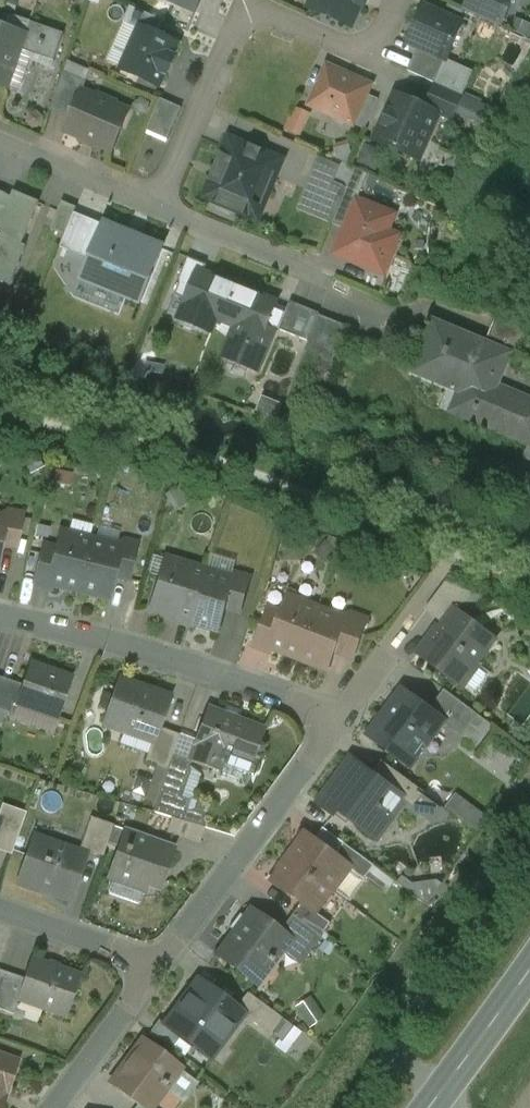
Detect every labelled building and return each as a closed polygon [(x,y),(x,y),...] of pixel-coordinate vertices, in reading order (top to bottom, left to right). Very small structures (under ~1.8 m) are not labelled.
[(192,10),(196,0),(169,0),(192,10)] [(322,7),(345,17),(357,13),(361,4),(366,6),(368,0),(319,0),(322,7)] [(464,11),(501,27),(513,0),(469,0),(464,11)] [(462,24),(425,7),(409,43),(418,48),(447,60),(462,24)] [(129,25),(140,30),(141,28),(158,35),(164,22),(137,9),(129,25)] [(64,34),(31,22),(26,35),(21,50),(55,62),(64,34)] [(0,26),(0,84),(8,87),(21,50),(26,35),(0,26)] [(140,30),(122,70),(159,87),(178,44),(158,35),(141,28),(140,30)] [(447,60),(418,48),(408,71),(437,85),(438,85),(438,84),(436,83),(441,73),(447,60)] [(371,86),(327,66),(310,105),(353,125),(371,86)] [(438,85),(437,85),(427,108),(438,113),(438,114),(451,120),(462,96),(438,85)] [(115,103),(97,95),(96,98),(82,92),(66,130),(84,137),(82,140),(96,146),(97,143),(112,150),(128,112),(114,106),(115,103)] [(427,108),(398,95),(377,141),(417,159),(438,114),(438,113),(427,108)] [(165,97),(154,130),(175,137),(187,105),(165,97)] [(315,110),(302,103),(293,122),(306,128),(315,110)] [(281,161),(229,139),(205,197),(257,219),(281,161)] [(319,154),(297,210),(332,224),(347,188),(335,183),(342,164),(319,154)] [(347,188),(332,224),(344,229),(356,199),(358,199),(360,193),(347,188)] [(0,193),(0,282),(10,286),(26,246),(22,245),(40,202),(22,195),(19,201),(0,193)] [(399,235),(372,224),(378,208),(358,199),(356,199),(344,229),(334,254),(384,274),(399,235)] [(62,202),(51,228),(66,234),(77,207),(62,202)] [(61,247),(89,259),(103,225),(75,213),(61,247)] [(103,225),(89,259),(82,277),(83,278),(126,295),(142,302),(163,249),(103,225)] [(175,296),(188,301),(199,273),(203,275),(206,266),(188,258),(177,285),(180,286),(175,296)] [(223,320),(236,290),(219,282),(219,281),(203,275),(199,273),(188,301),(180,319),(211,331),(217,317),(223,320)] [(126,295),(83,278),(76,297),(119,314),(126,295)] [(236,290),(223,320),(237,325),(224,357),(259,371),(275,328),(279,329),(286,313),(274,308),(276,305),(237,289),(236,290)] [(319,313),(291,302),(286,313),(279,329),(308,341),(319,315),(319,313)] [(347,327),(319,315),(308,341),(304,352),(332,363),(347,327)] [(528,329),(497,316),(486,344),(509,354),(509,356),(516,359),(528,329)] [(435,323),(415,371),(481,399),(472,419),(529,444),(529,401),(495,386),(509,356),(509,354),(486,344),(435,323)] [(21,514),(10,512),(4,515),(3,519),(2,524),(4,524),(0,543),(15,546),(21,514)] [(91,540),(66,534),(59,538),(56,549),(48,583),(51,584),(78,591),(91,540)] [(91,540),(78,591),(107,598),(113,576),(120,547),(118,547),(91,540)] [(124,541),(119,544),(118,547),(120,547),(113,576),(127,580),(136,543),(124,541)] [(56,549),(43,546),(34,584),(50,588),(51,584),(48,583),(56,549)] [(172,561),(167,579),(160,577),(150,609),(174,616),(173,621),(188,625),(204,571),(172,561)] [(231,579),(204,571),(188,625),(189,625),(190,621),(218,630),(224,608),(233,580),(231,579)] [(238,573),(232,577),(231,579),(233,580),(224,608),(239,612),(249,576),(238,573)] [(445,583),(425,610),(445,625),(456,611),(457,612),(471,593),(445,583)] [(294,600),(287,603),(282,614),(270,646),(273,647),(299,658),(318,609),(294,600)] [(270,609),(256,646),(271,652),(273,647),(270,646),(282,614),(270,609)] [(344,619),(318,609),(299,658),(327,668),(334,650),(346,620),(344,619)] [(457,612),(456,611),(445,625),(441,631),(437,627),(427,641),(429,642),(420,654),(439,669),(441,666),(463,683),(477,664),(476,663),(494,639),(457,612)] [(351,614),(345,616),(344,619),(346,620),(334,650),(352,657),(367,620),(351,614)] [(72,676),(30,661),(15,705),(57,720),(72,676)] [(0,677),(0,710),(1,710),(12,681),(0,677)] [(169,698),(119,680),(104,723),(152,740),(154,741),(159,727),(169,698)] [(477,714),(444,689),(429,710),(443,721),(442,722),(461,736),(477,714)] [(429,710),(403,691),(370,735),(410,765),(442,722),(443,721),(429,710)] [(264,729),(207,708),(193,745),(195,746),(190,760),(213,769),(218,754),(250,767),(264,729)] [(179,735),(159,727),(154,741),(152,740),(145,762),(166,770),(170,760),(179,735)] [(250,767),(218,754),(213,769),(244,781),(250,767)] [(377,778),(352,759),(319,803),(334,815),(338,810),(372,834),(388,812),(392,815),(404,800),(405,799),(377,778)] [(166,770),(152,812),(171,818),(182,821),(190,800),(181,797),(190,770),(188,766),(170,760),(166,770)] [(425,793),(387,764),(377,778),(405,799),(404,800),(414,808),(425,793)] [(485,831),(496,815),(461,792),(450,808),(485,831)] [(431,798),(425,813),(438,818),(444,804),(431,798)] [(0,810),(0,851),(11,854),(25,812),(2,804),(0,810)] [(113,826),(90,817),(79,848),(102,857),(113,826)] [(182,821),(171,818),(167,832),(200,842),(204,828),(182,821)] [(129,832),(122,854),(117,853),(108,879),(113,881),(109,892),(110,894),(138,904),(139,903),(145,885),(158,890),(163,877),(159,876),(169,849),(148,842),(149,839),(129,832)] [(336,856),(307,834),(272,882),(300,903),(312,911),(313,910),(329,888),(332,890),(349,867),(350,866),(336,856)] [(85,856),(33,838),(18,881),(70,899),(85,856)] [(374,866),(345,844),(336,856),(350,866),(349,867),(365,879),(374,866)] [(312,911),(300,903),(291,915),(321,937),(331,923),(313,910),(312,911)] [(250,915),(238,932),(236,930),(218,954),(256,983),(258,981),(256,980),(268,963),(270,965),(280,951),(289,940),(279,932),(250,911),(249,913),(250,915)] [(321,937),(291,915),(279,932),(289,940),(280,951),(300,966),(321,937)] [(80,974),(32,958),(25,979),(17,1001),(18,1001),(65,1018),(80,974)] [(0,971),(0,1010),(13,1014),(18,1001),(17,1001),(25,979),(0,971)] [(236,1007),(199,980),(188,995),(178,1008),(178,1009),(165,1026),(209,1058),(241,1014),(242,1012),(236,1007)] [(282,1018),(247,993),(236,1007),(242,1012),(241,1014),(270,1035),(282,1018)] [(113,1082),(139,1102),(147,1107),(151,1107),(165,1089),(168,1090),(171,1086),(168,1084),(180,1069),(143,1042),(113,1082)] [(0,1053),(0,1107),(2,1107),(19,1060),(0,1053)]
